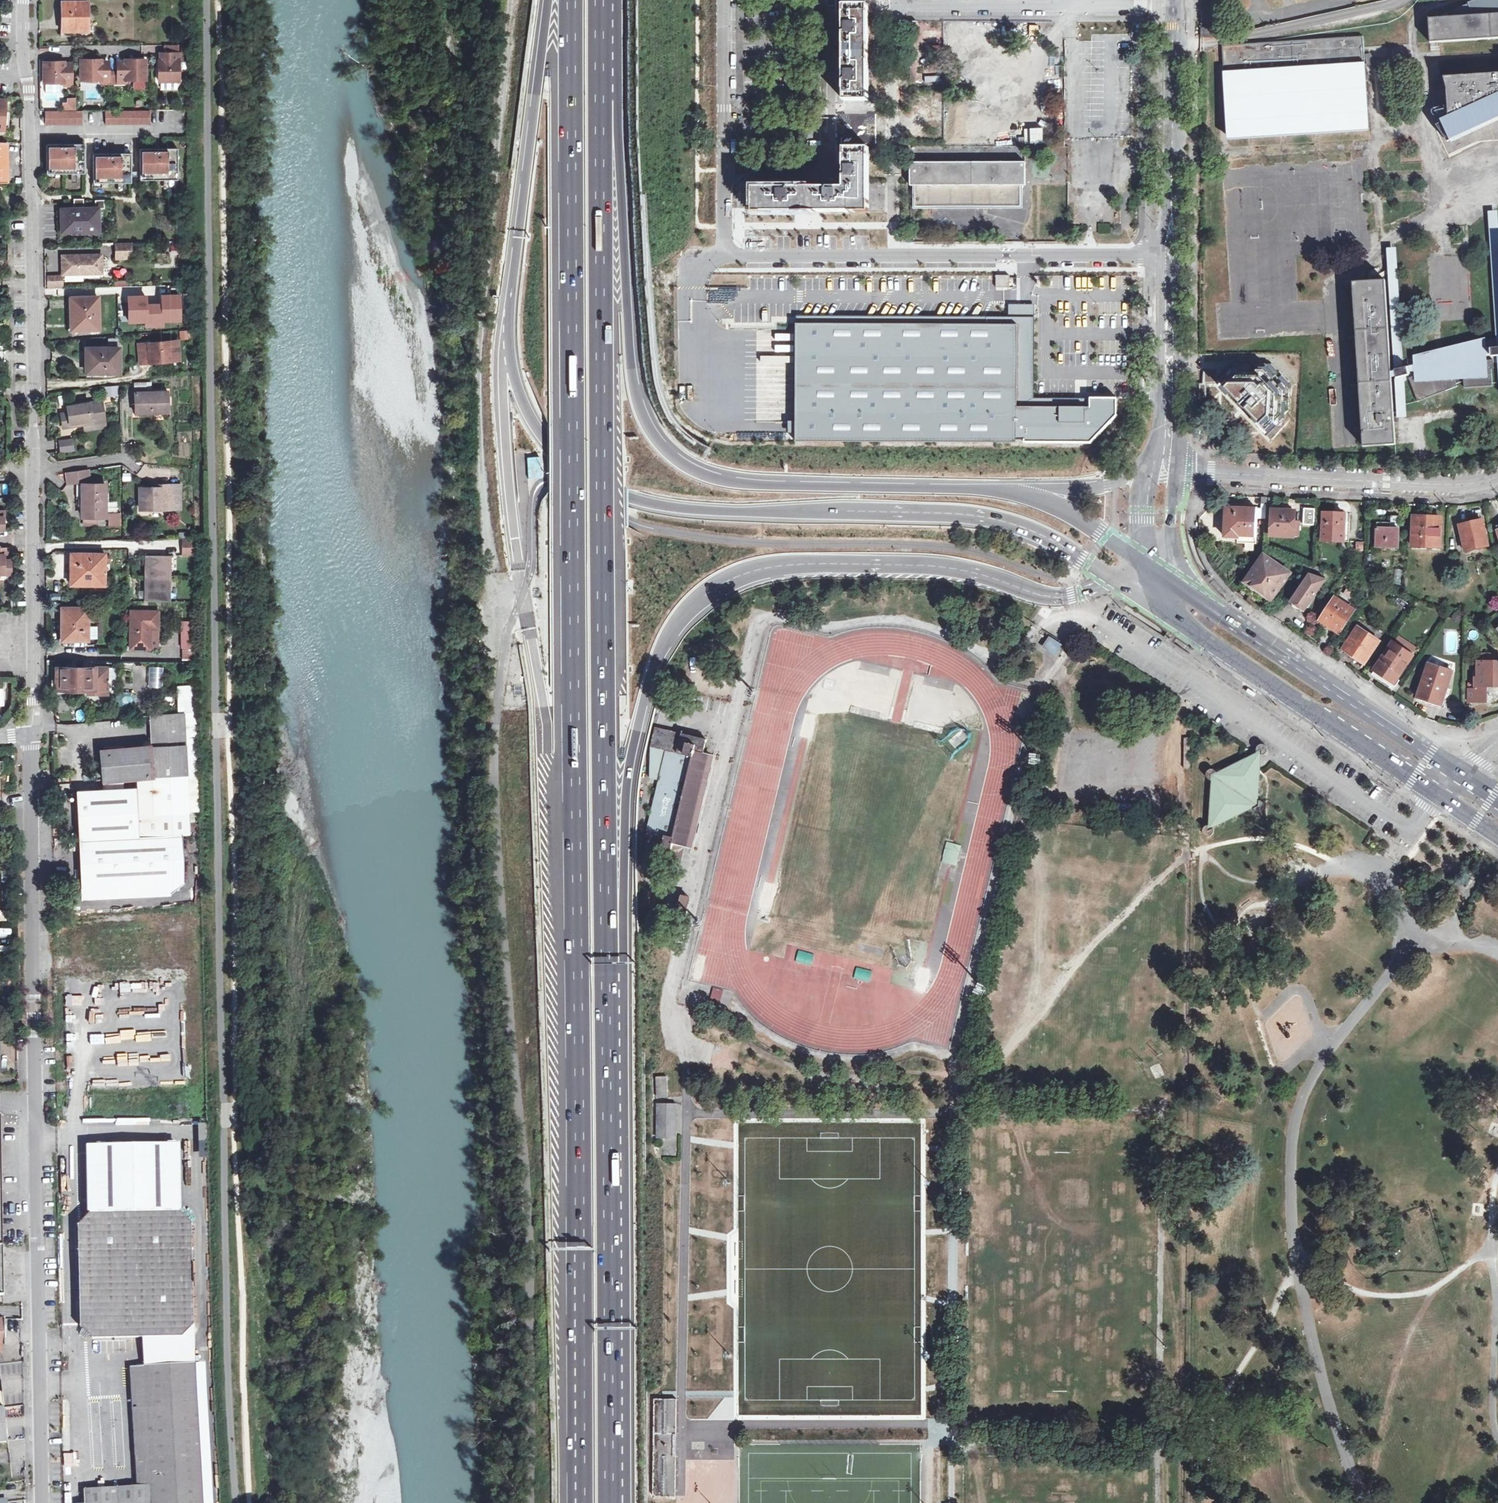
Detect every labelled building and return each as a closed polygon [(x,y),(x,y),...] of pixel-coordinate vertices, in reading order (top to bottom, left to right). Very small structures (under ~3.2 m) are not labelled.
[(1469,2),(1470,5),(1455,10),(1458,16),(1428,19),(1430,43),(1497,38),(1497,0),(1475,0),(1469,2)] [(63,30),(88,29),(88,3),(64,3),(63,30)] [(869,100),(869,4),(845,5),(845,24),(845,34),(845,71),(845,82),(845,100),(869,100)] [(1201,37),(1220,37),(1220,28),(1202,28),(1201,37)] [(1364,36),(1222,45),(1228,135),(1249,133),(1249,136),(1255,135),(1255,133),(1281,131),(1280,134),(1287,133),(1286,131),(1312,129),(1312,132),(1318,132),(1318,129),(1370,126),(1369,116),(1364,36)] [(165,61),(160,61),(160,81),(180,81),(180,61),(183,61),(183,53),(165,53),(165,61)] [(109,70),(109,64),(102,65),(102,59),(81,60),(82,80),(102,80),(102,83),(113,83),(113,70),(109,70)] [(125,65),(118,65),(118,70),(113,70),(113,83),(126,83),(126,80),(146,80),(146,59),(125,59),(125,65)] [(44,83),(64,83),(64,85),(72,85),(72,67),(65,67),(65,62),(44,62),(44,83)] [(1484,76),(1448,78),(1449,86),(1465,85),(1466,97),(1449,98),(1451,116),(1442,120),(1452,141),(1497,120),(1497,75),(1484,76)] [(1449,86),(1449,98),(1466,97),(1465,85),(1449,86)] [(9,130),(10,112),(5,112),(6,100),(0,100),(0,129),(9,130)] [(151,110),(105,111),(105,123),(151,123),(151,110)] [(82,111),(45,111),(45,125),(83,124),(82,111)] [(85,144),(47,144),(46,174),(85,174),(85,144)] [(869,147),(845,147),(845,167),(845,177),(845,187),(833,188),(823,188),(791,188),(780,188),(755,188),(754,210),(850,210),(850,211),(869,211),(869,147)] [(178,148),(140,149),(140,180),(178,180),(178,148)] [(131,153),(94,153),(94,183),(131,183),(131,153)] [(915,207),(1022,207),(1022,185),(1026,185),(1026,179),(1026,162),(911,163),(911,186),(915,186),(915,207)] [(62,232),(99,231),(98,207),(61,209),(62,232)] [(131,242),(116,243),(117,259),(132,258),(131,242)] [(94,258),(94,255),(63,255),(63,274),(102,273),(102,258),(94,258)] [(996,275),(996,286),(1009,286),(1009,275),(996,275)] [(62,278),(48,279),(48,287),(62,287),(62,278)] [(1353,282),(1364,447),(1396,445),(1385,280),(1353,282)] [(144,295),(126,295),(126,323),(145,323),(145,327),(163,327),(163,321),(181,321),(180,293),(158,294),(158,303),(144,303),(144,295)] [(70,297),(71,325),(81,324),(81,330),(99,329),(98,297),(70,297)] [(988,324),(798,322),(797,441),(902,442),(1018,442),(1018,440),(1026,440),(1026,442),(1076,442),(1091,442),(1117,415),(1117,398),(1035,398),(1035,317),(1030,317),(1030,304),(1016,305),(1015,317),(988,317),(988,324)] [(178,341),(140,344),(141,364),(166,362),(170,358),(180,357),(178,341)] [(1408,366),(1410,374),(1419,372),(1419,374),(1450,362),(1455,376),(1465,376),(1464,370),(1462,370),(1460,363),(1474,359),(1474,365),(1480,364),(1480,360),(1486,359),(1484,341),(1445,351),(1417,358),(1418,364),(1408,366)] [(87,372),(119,372),(119,348),(87,348),(87,372)] [(1486,359),(1480,360),(1480,364),(1474,365),(1474,359),(1460,363),(1462,370),(1464,370),(1465,376),(1465,387),(1494,385),(1492,368),(1495,368),(1494,359),(1486,359)] [(1419,374),(1411,377),(1419,401),(1459,386),(1455,376),(1450,362),(1419,374)] [(1408,366),(1396,369),(1398,377),(1410,374),(1408,366)] [(1263,424),(1277,411),(1271,404),(1277,399),(1257,378),(1251,384),(1244,376),(1230,389),(1263,424)] [(118,396),(117,385),(103,386),(104,396),(118,396)] [(135,410),(155,410),(157,410),(160,410),(160,413),(169,413),(168,391),(135,392),(135,410)] [(69,412),(62,414),(64,429),(85,424),(86,429),(106,426),(103,400),(68,406),(69,412)] [(73,441),(61,443),(63,451),(75,449),(73,441)] [(87,470),(65,473),(67,484),(89,482),(87,470)] [(84,498),(84,485),(76,485),(76,498),(81,498),(84,498)] [(84,498),(81,498),(81,508),(81,517),(82,517),(82,524),(97,524),(97,517),(105,518),(105,485),(84,485),(84,498)] [(140,510),(162,510),(162,507),(171,507),(171,486),(162,486),(162,489),(154,489),(140,489),(140,510)] [(1225,536),(1257,538),(1258,509),(1227,508),(1225,536)] [(1273,510),(1271,535),(1294,536),(1295,511),(1273,510)] [(121,526),(121,511),(107,511),(107,526),(121,526)] [(1333,513),(1332,541),(1354,542),(1356,514),(1333,513)] [(1377,522),(1376,547),(1400,547),(1400,516),(1391,516),(1391,522),(1377,522)] [(1414,517),(1413,546),(1440,547),(1441,518),(1414,517)] [(1465,545),(1466,550),(1488,545),(1487,540),(1482,521),(1460,526),(1465,545)] [(196,539),(182,539),(183,555),(196,555),(196,539)] [(12,574),(11,547),(0,547),(0,574),(12,574)] [(1491,556),(1490,548),(1474,550),(1475,557),(1491,556)] [(71,553),(71,574),(84,575),(84,585),(105,585),(105,554),(71,553)] [(171,602),(171,593),(171,556),(145,556),(145,601),(171,602)] [(1272,598),(1288,574),(1263,557),(1246,582),(1271,599),(1272,598)] [(1301,567),(1305,561),(1296,558),(1293,565),(1301,567)] [(1292,600),(1306,610),(1327,580),(1312,570),(1292,600)] [(84,575),(71,574),(71,585),(84,585),(84,575)] [(1320,620),(1339,633),(1354,611),(1335,598),(1320,620)] [(62,640),(88,640),(88,638),(97,638),(97,626),(88,626),(88,608),(62,608),(62,640)] [(158,611),(131,610),(130,648),(150,648),(150,627),(158,627),(158,611)] [(195,620),(184,620),(184,647),(196,647),(195,620)] [(1359,628),(1344,649),(1365,663),(1379,641),(1359,628)] [(1056,652),(1060,646),(1050,640),(1046,646),(1056,652)] [(1375,670),(1395,683),(1412,657),(1392,644),(1375,670)] [(196,647),(184,647),(184,658),(196,657),(196,647)] [(1481,662),(1477,662),(1477,678),(1474,678),(1474,690),(1468,690),(1468,701),(1486,701),(1486,686),(1497,686),(1497,653),(1481,653),(1481,662)] [(1429,663),(1417,698),(1441,705),(1452,671),(1429,663)] [(147,666),(147,687),(161,687),(161,666),(147,666)] [(95,689),(95,694),(109,695),(109,668),(58,667),(57,689),(87,689),(95,689)] [(1375,670),(1372,674),(1392,687),(1395,683),(1375,670)] [(1248,688),(1246,692),(1254,697),(1257,694),(1248,688)] [(200,773),(196,733),(196,712),(184,713),(185,734),(186,748),(188,773),(188,774),(200,773)] [(76,791),(77,797),(79,839),(182,832),(193,831),(192,811),(190,792),(190,786),(188,774),(188,773),(186,748),(185,734),(184,713),(177,714),(152,717),(149,717),(150,737),(150,742),(147,743),(145,745),(145,747),(101,751),(104,781),(137,779),(137,788),(76,791)] [(646,851),(650,852),(661,855),(674,858),(678,859),(682,846),(694,849),(697,835),(702,814),(704,807),(706,797),(708,790),(716,755),(712,754),(704,753),(707,739),(689,735),(683,733),(671,731),(656,727),(651,747),(667,751),(652,813),(648,832),(646,851)] [(1259,754),(1244,759),(1245,762),(1217,775),(1217,774),(1217,773),(1217,772),(1216,771),(1216,770),(1215,770),(1214,769),(1213,769),(1212,769),(1211,769),(1210,769),(1209,770),(1208,770),(1207,771),(1207,772),(1207,773),(1206,774),(1206,775),(1207,776),(1207,777),(1207,778),(1208,779),(1209,779),(1210,780),(1211,780),(1212,780),(1213,780),(1214,780),(1215,780),(1212,825),(1211,825),(1210,825),(1209,825),(1208,825),(1207,825),(1206,825),(1206,826),(1205,826),(1204,827),(1204,828),(1203,829),(1203,830),(1203,831),(1203,832),(1204,833),(1204,834),(1205,834),(1205,835),(1206,835),(1207,836),(1208,836),(1209,836),(1210,836),(1211,835),(1212,835),(1213,834),(1214,833),(1214,832),(1214,831),(1214,830),(1214,829),(1214,828),(1213,827),(1213,826),(1212,826),(1253,805),(1253,806),(1253,807),(1253,809),(1254,809),(1255,810),(1256,810),(1257,811),(1259,811),(1260,811),(1261,811),(1262,810),(1263,810),(1263,809),(1264,808),(1264,807),(1264,806),(1264,805),(1264,804),(1263,803),(1263,802),(1262,801),(1261,801),(1260,800),(1259,800),(1258,800),(1257,800),(1256,800),(1258,771),(1258,770),(1260,770),(1260,755),(1261,755),(1262,755),(1263,755),(1264,755),(1265,754),(1266,754),(1266,753),(1267,753),(1267,752),(1268,751),(1268,750),(1268,749),(1268,748),(1267,747),(1267,746),(1266,745),(1265,745),(1265,744),(1264,744),(1263,744),(1262,744),(1261,744),(1260,744),(1260,745),(1259,745),(1258,746),(1257,747),(1257,748),(1257,749),(1257,750),(1257,751),(1257,752),(1258,753),(1259,754)] [(188,774),(190,786),(190,792),(192,811),(201,810),(200,785),(200,773),(188,774)] [(79,839),(79,844),(82,897),(171,892),(171,882),(185,881),(182,834),(182,832),(79,839)] [(956,865),(961,845),(947,841),(941,861),(956,865)] [(682,904),(689,906),(690,899),(684,897),(682,904)] [(682,904),(680,912),(687,914),(689,906),(682,904)] [(854,977),(867,979),(869,969),(856,968),(854,977)] [(110,1001),(142,1001),(141,978),(110,979),(110,1001)] [(82,980),(66,981),(66,995),(83,995),(82,980)] [(98,993),(98,981),(83,982),(84,994),(98,993)] [(668,1096),(667,1085),(667,1076),(663,1076),(657,1077),(657,1097),(664,1097),(668,1096)] [(676,1138),(676,1104),(658,1104),(658,1110),(658,1116),(657,1138),(667,1138),(676,1138)] [(153,1352),(196,1349),(194,1258),(193,1223),(180,1210),(92,1212),(78,1225),(80,1327),(94,1340),(143,1339),(144,1353),(153,1352)] [(144,1353),(144,1365),(129,1366),(136,1486),(84,1489),(85,1502),(153,1502),(152,1486),(203,1483),(197,1365),(196,1349),(153,1352),(144,1353)] [(676,1435),(677,1398),(654,1398),(653,1496),(676,1496),(676,1456),(676,1435)] [(997,1401),(997,1416),(1011,1416),(1011,1401),(997,1401)] [(1033,1416),(1048,1415),(1047,1402),(1032,1403),(1033,1416)] [(9,1441),(5,1407),(0,1407),(0,1442),(9,1441)] [(203,1483),(152,1486),(153,1502),(204,1502),(203,1483)]
